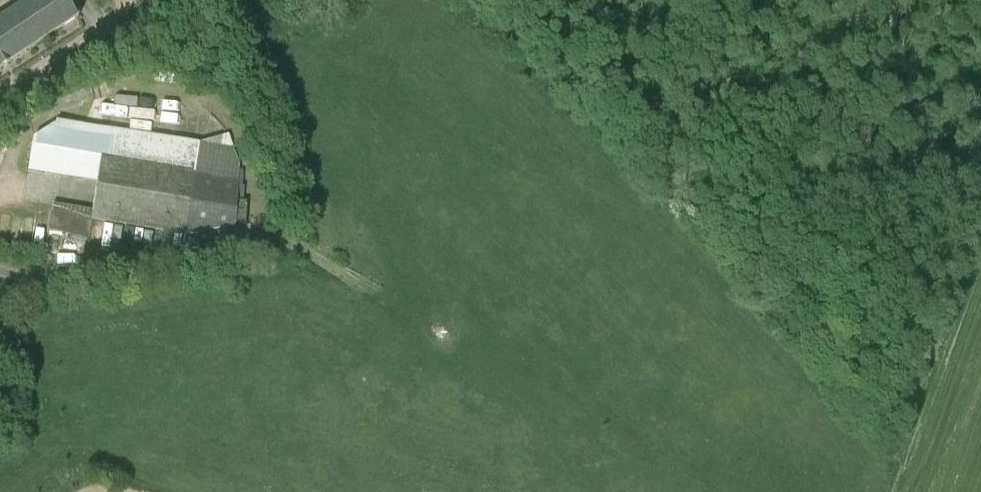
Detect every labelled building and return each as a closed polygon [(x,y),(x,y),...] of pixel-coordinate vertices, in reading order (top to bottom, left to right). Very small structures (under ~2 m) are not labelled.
[(0,22),(0,69),(78,18),(66,0),(33,0),(0,22)] [(229,135),(202,142),(115,129),(112,157),(101,155),(105,133),(81,129),(79,139),(73,178),(99,183),(94,221),(189,234),(188,235),(236,227),(239,162),(229,135)] [(30,171),(48,174),(53,149),(43,148),(45,139),(35,138),(34,146),(30,171)] [(92,230),(92,215),(53,215),(53,231),(92,230)]
